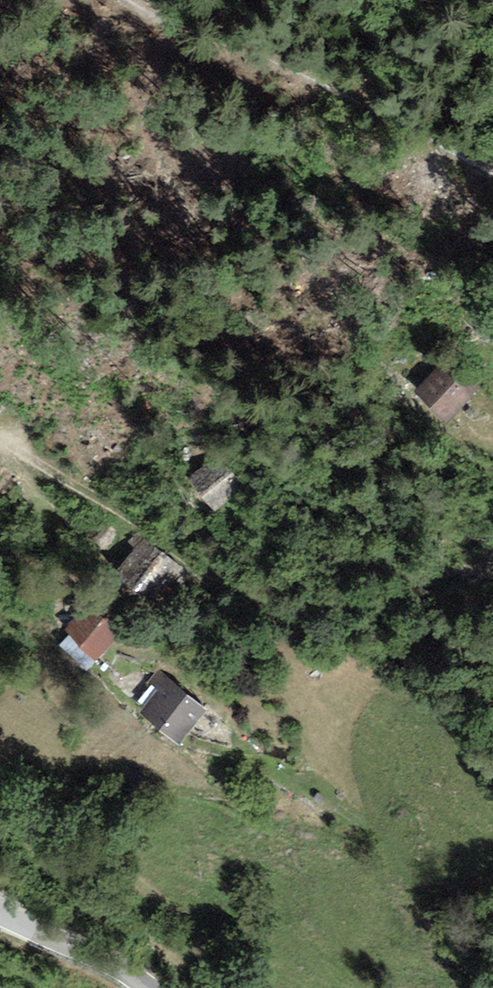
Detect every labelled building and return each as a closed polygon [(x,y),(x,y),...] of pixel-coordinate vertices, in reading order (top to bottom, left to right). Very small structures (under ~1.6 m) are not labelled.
[(413,392),(446,424),(477,392),(463,379),(458,385),(439,366),(413,392)] [(215,512),(245,487),(218,455),(188,480),(215,512)] [(143,538),(113,575),(144,600),(174,563),(143,538)] [(63,632),(98,661),(125,629),(90,599),(63,632)] [(208,708),(168,678),(158,670),(149,681),(158,689),(140,714),(180,744),(208,708)]
